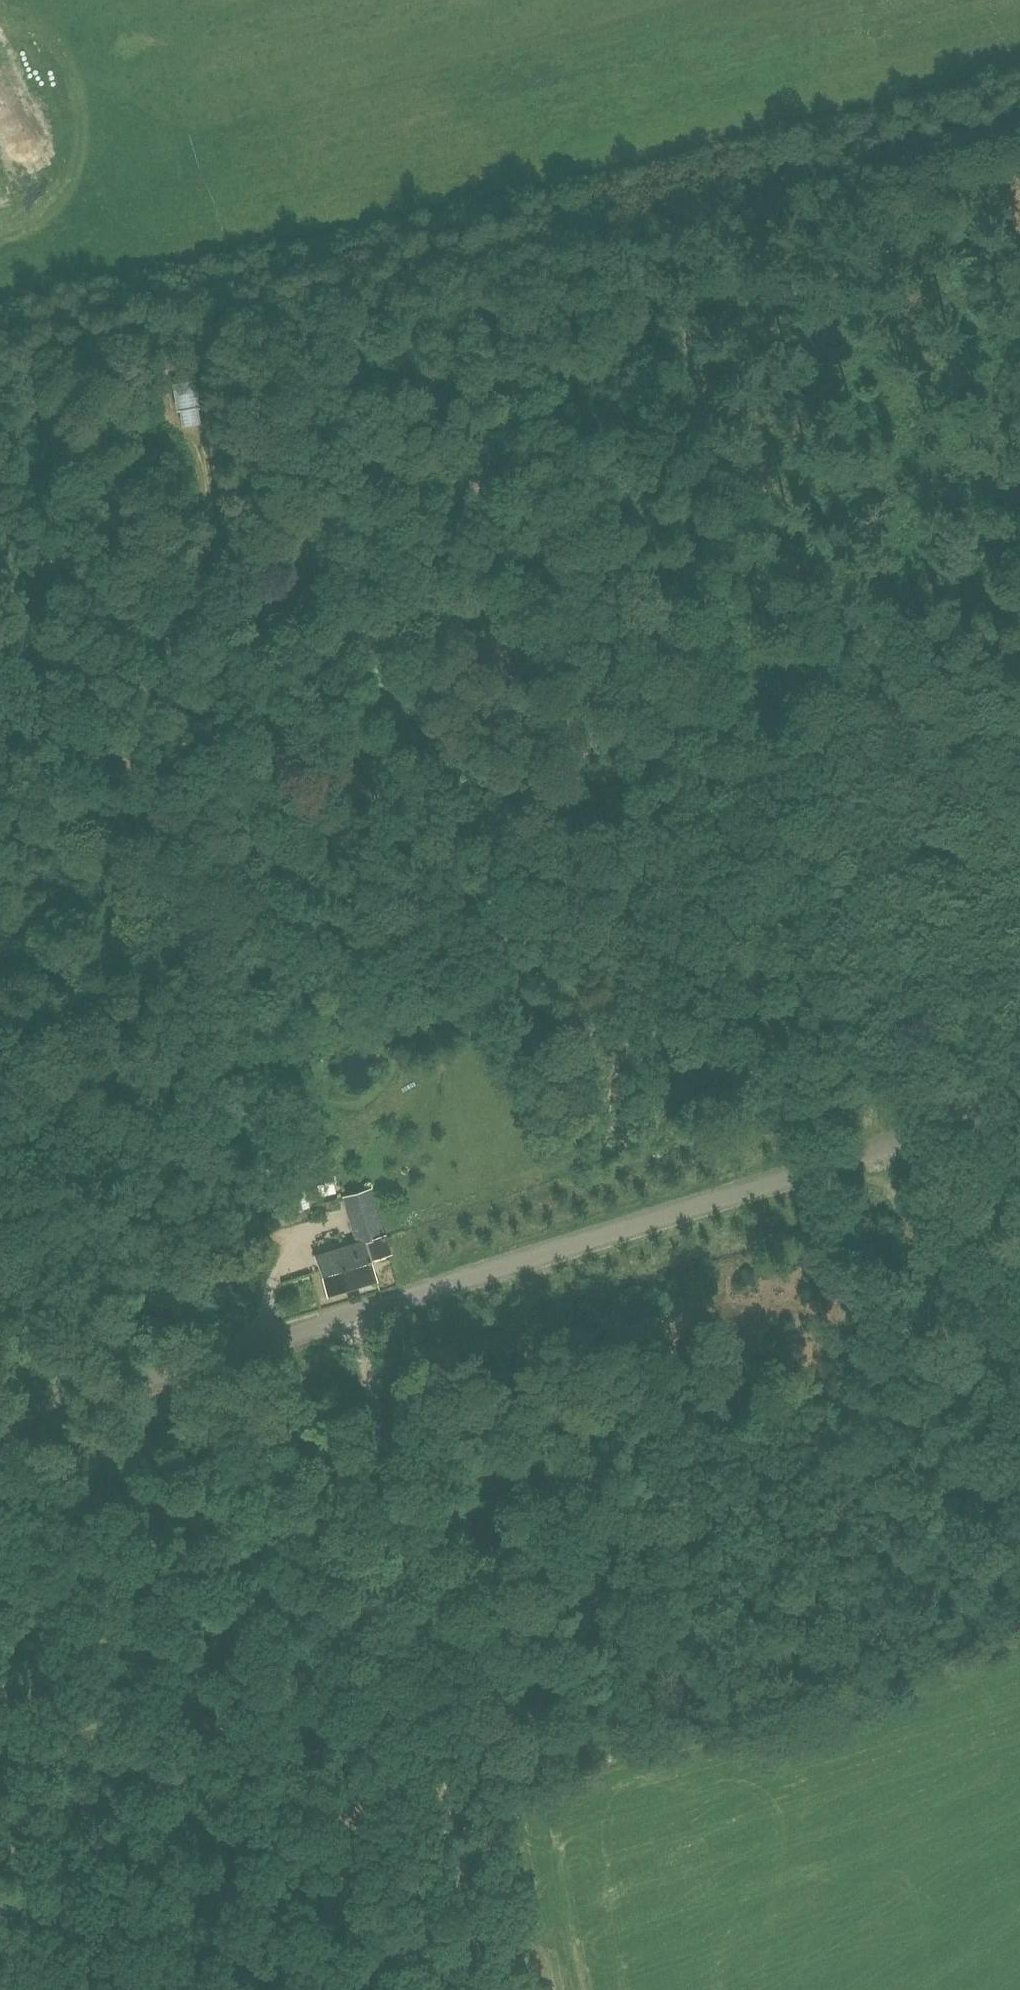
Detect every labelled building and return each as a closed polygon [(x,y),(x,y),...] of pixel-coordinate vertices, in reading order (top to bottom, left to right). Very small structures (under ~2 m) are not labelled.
[(177,410),(179,410),(198,407),(195,380),(173,383),(177,410)] [(198,407),(179,410),(182,426),(200,423),(198,407)] [(358,1244),(315,1256),(327,1295),(376,1281),(369,1259),(389,1253),(376,1211),(370,1190),(344,1197),(358,1244)]
